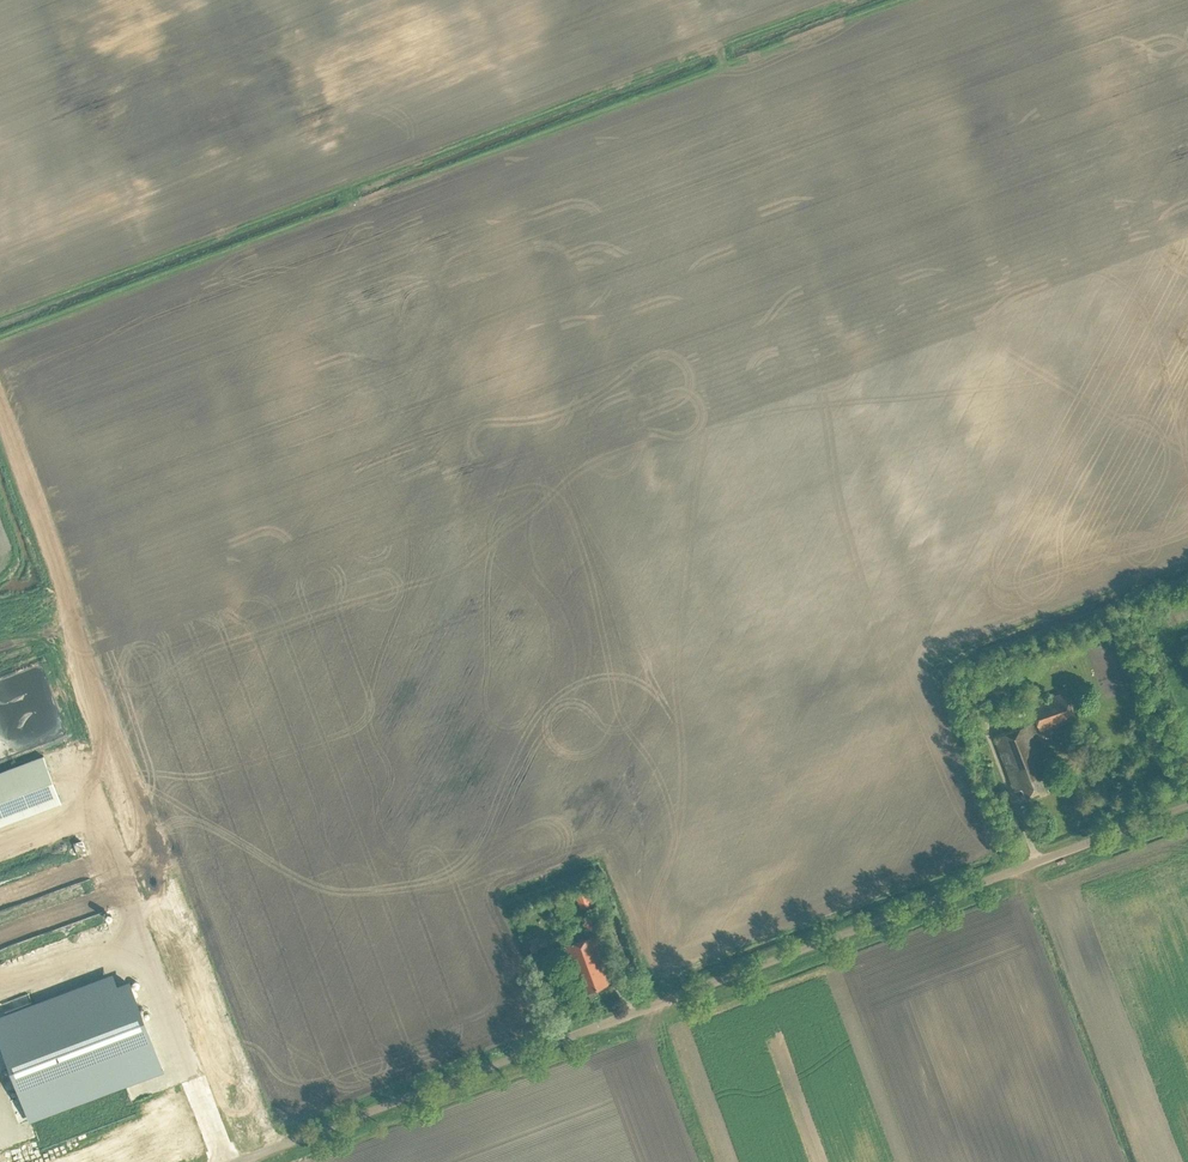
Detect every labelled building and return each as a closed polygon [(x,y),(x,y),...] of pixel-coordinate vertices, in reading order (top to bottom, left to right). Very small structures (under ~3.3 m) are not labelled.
[(1049,728),(1077,717),(1067,690),(1031,704),(1041,731),(1049,728)] [(1045,778),(1051,776),(1044,758),(1048,757),(1034,720),(995,735),(1016,790),(1024,787),(1028,797),(1049,789),(1045,778)] [(1051,733),(1049,728),(1041,731),(1044,737),(1051,734),(1051,733)] [(43,755),(0,772),(0,824),(61,801),(43,755)] [(577,894),(581,907),(593,903),(589,890),(577,894)] [(608,965),(596,934),(567,945),(578,976),(583,975),(588,989),(609,982),(603,967),(608,965)] [(538,935),(528,939),(533,952),(539,950),(536,942),(540,940),(538,935)] [(0,1015),(0,1045),(30,1123),(164,1072),(129,979),(116,983),(112,972),(0,1015)]
